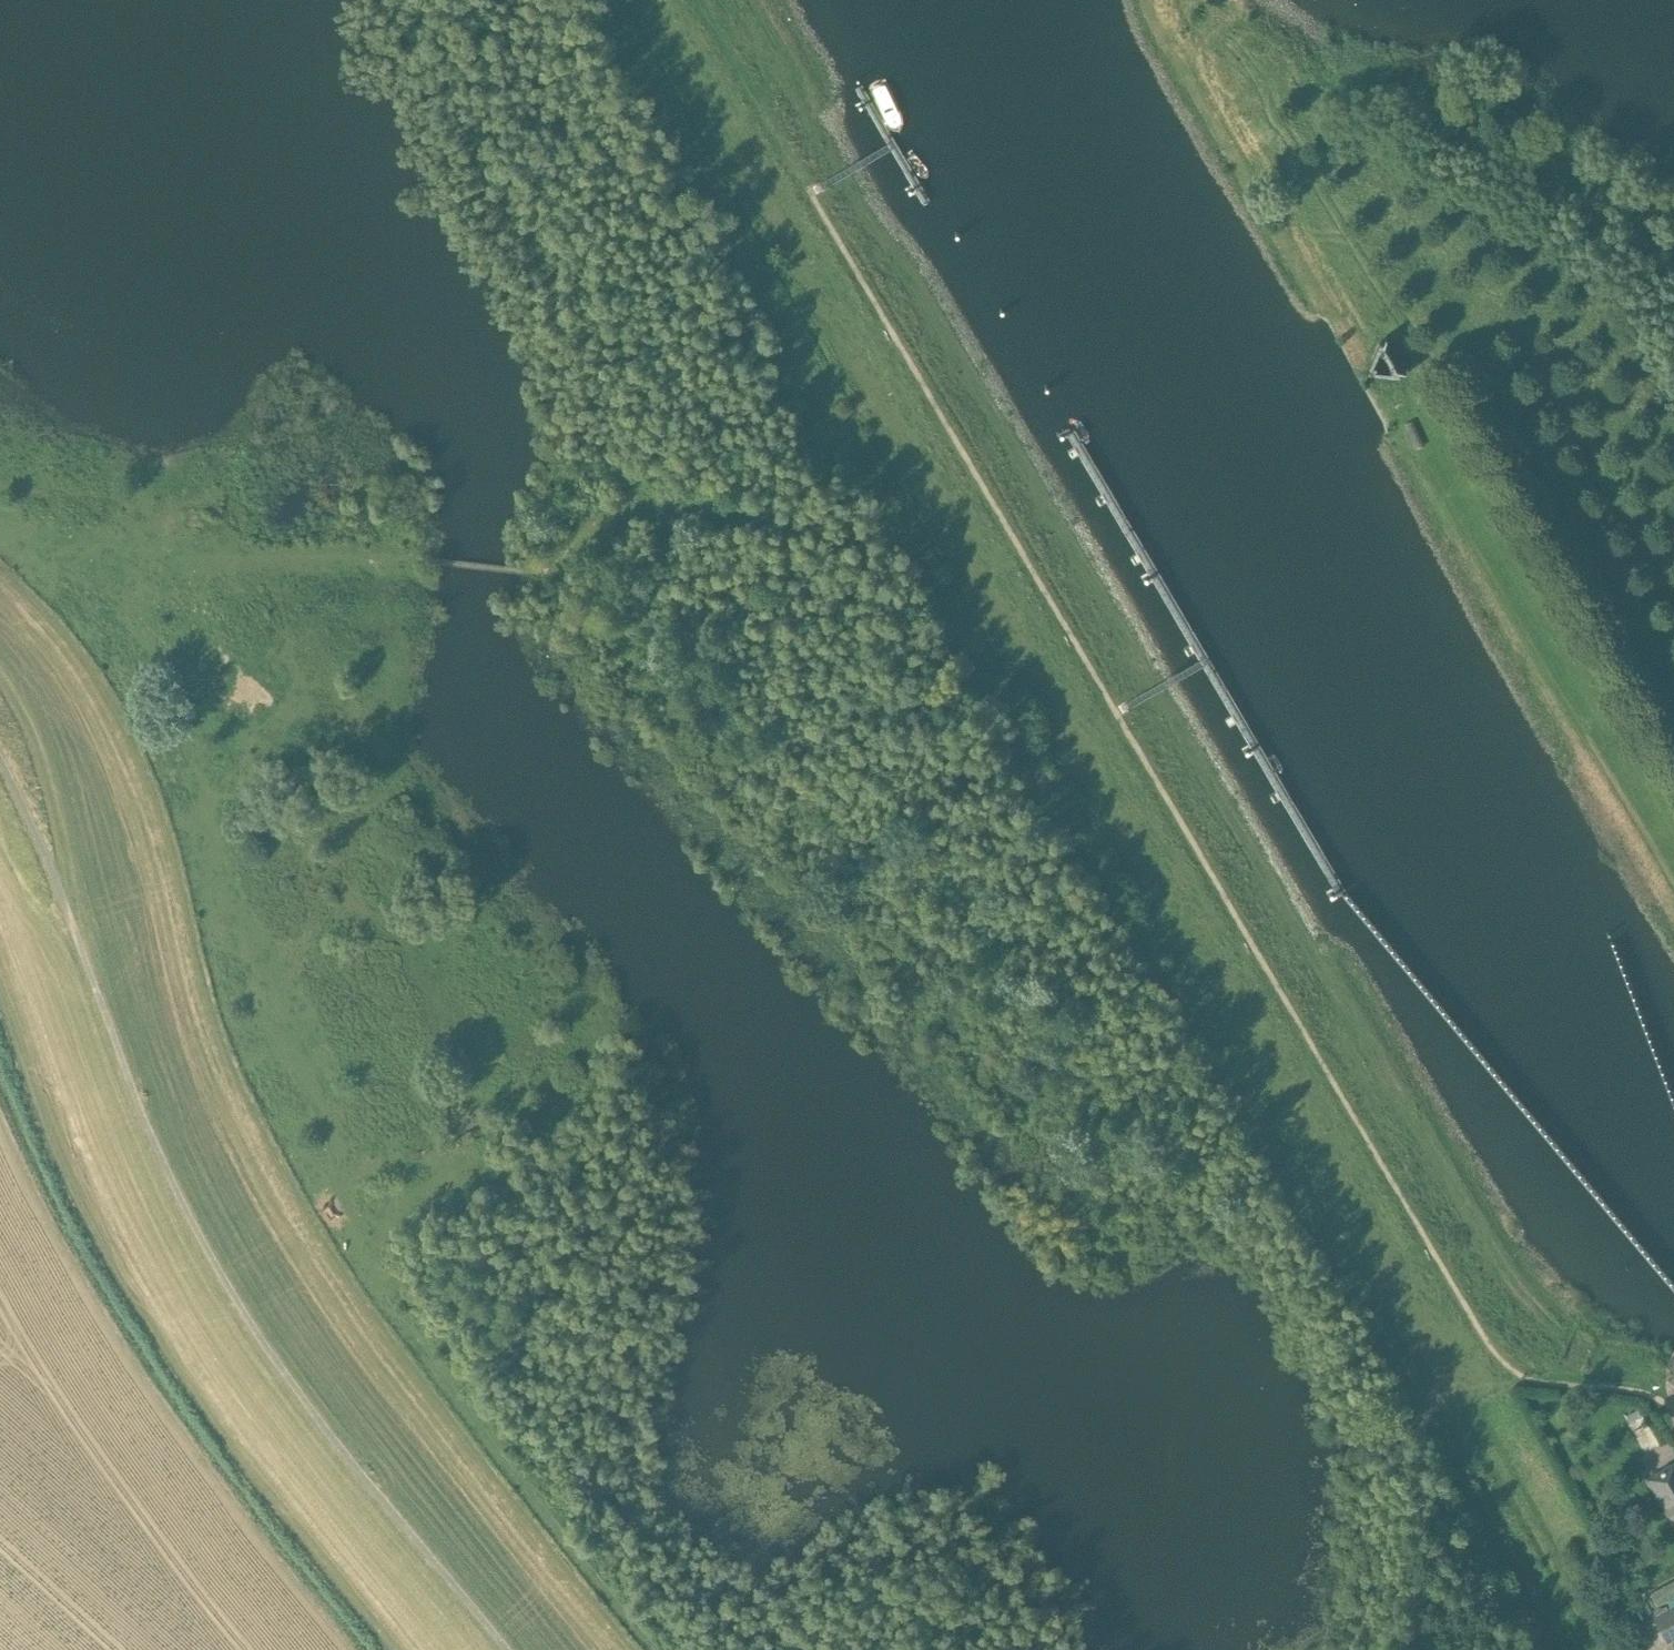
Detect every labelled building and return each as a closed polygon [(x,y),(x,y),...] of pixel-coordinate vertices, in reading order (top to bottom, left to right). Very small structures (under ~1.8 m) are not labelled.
[(1649,1478),(1673,1520),(1673,1464),(1649,1478)] [(1650,1593),(1657,1606),(1673,1598),(1673,1581),(1650,1593)] [(1667,1612),(1664,1607),(1654,1612),(1657,1617),(1654,1618),(1667,1643),(1673,1640),(1673,1608),(1667,1612)]
